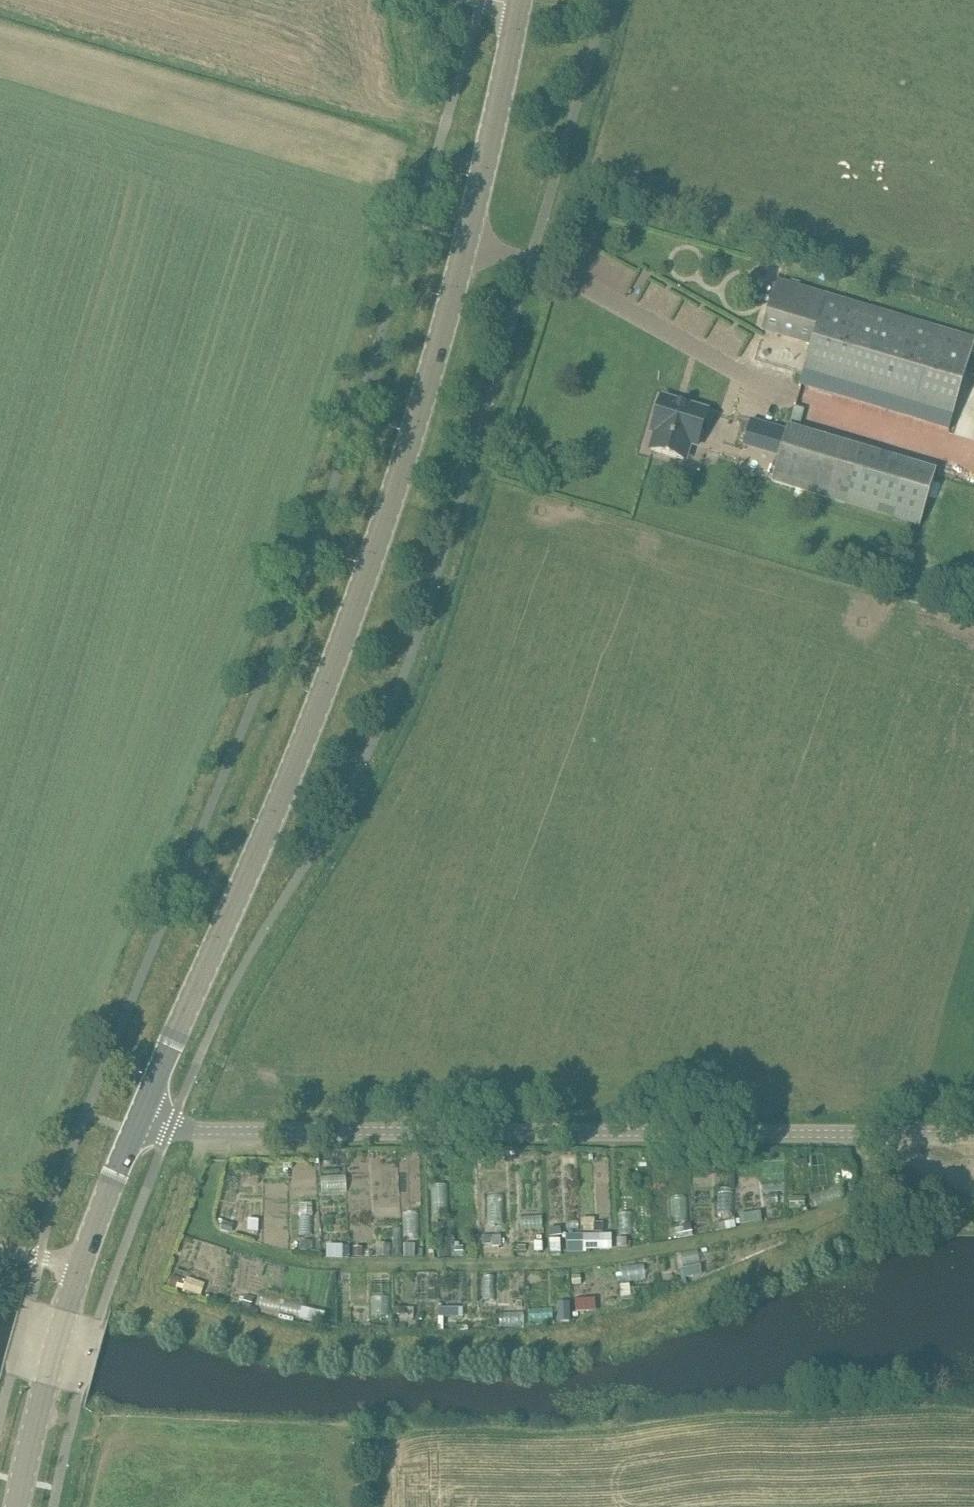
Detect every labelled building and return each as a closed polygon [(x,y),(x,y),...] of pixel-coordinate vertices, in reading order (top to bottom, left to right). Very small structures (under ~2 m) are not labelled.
[(763,327),(813,342),(827,296),(777,281),(763,327)] [(827,296),(813,342),(806,367),(807,367),(801,387),(816,391),(822,372),(955,411),(973,347),(973,340),(827,296)] [(707,412),(661,398),(651,431),(656,433),(651,450),(684,460),(685,459),(676,456),(681,440),(697,445),(707,412)] [(937,472),(788,428),(772,482),(921,526),(937,472)] [(324,1174),(324,1190),(350,1190),(350,1174),(324,1174)] [(719,1212),(733,1213),(735,1187),(720,1186),(719,1212)] [(673,1221),(689,1221),(688,1195),(672,1196),(673,1221)] [(406,1254),(420,1253),(418,1210),(404,1211),(406,1254)] [(571,1252),(570,1229),(552,1229),(553,1252),(571,1252)] [(572,1250),(616,1249),(615,1231),(572,1232),(572,1250)] [(390,1316),(391,1295),(371,1294),(371,1315),(390,1316)] [(597,1297),(578,1298),(579,1309),(597,1308),(597,1297)]
